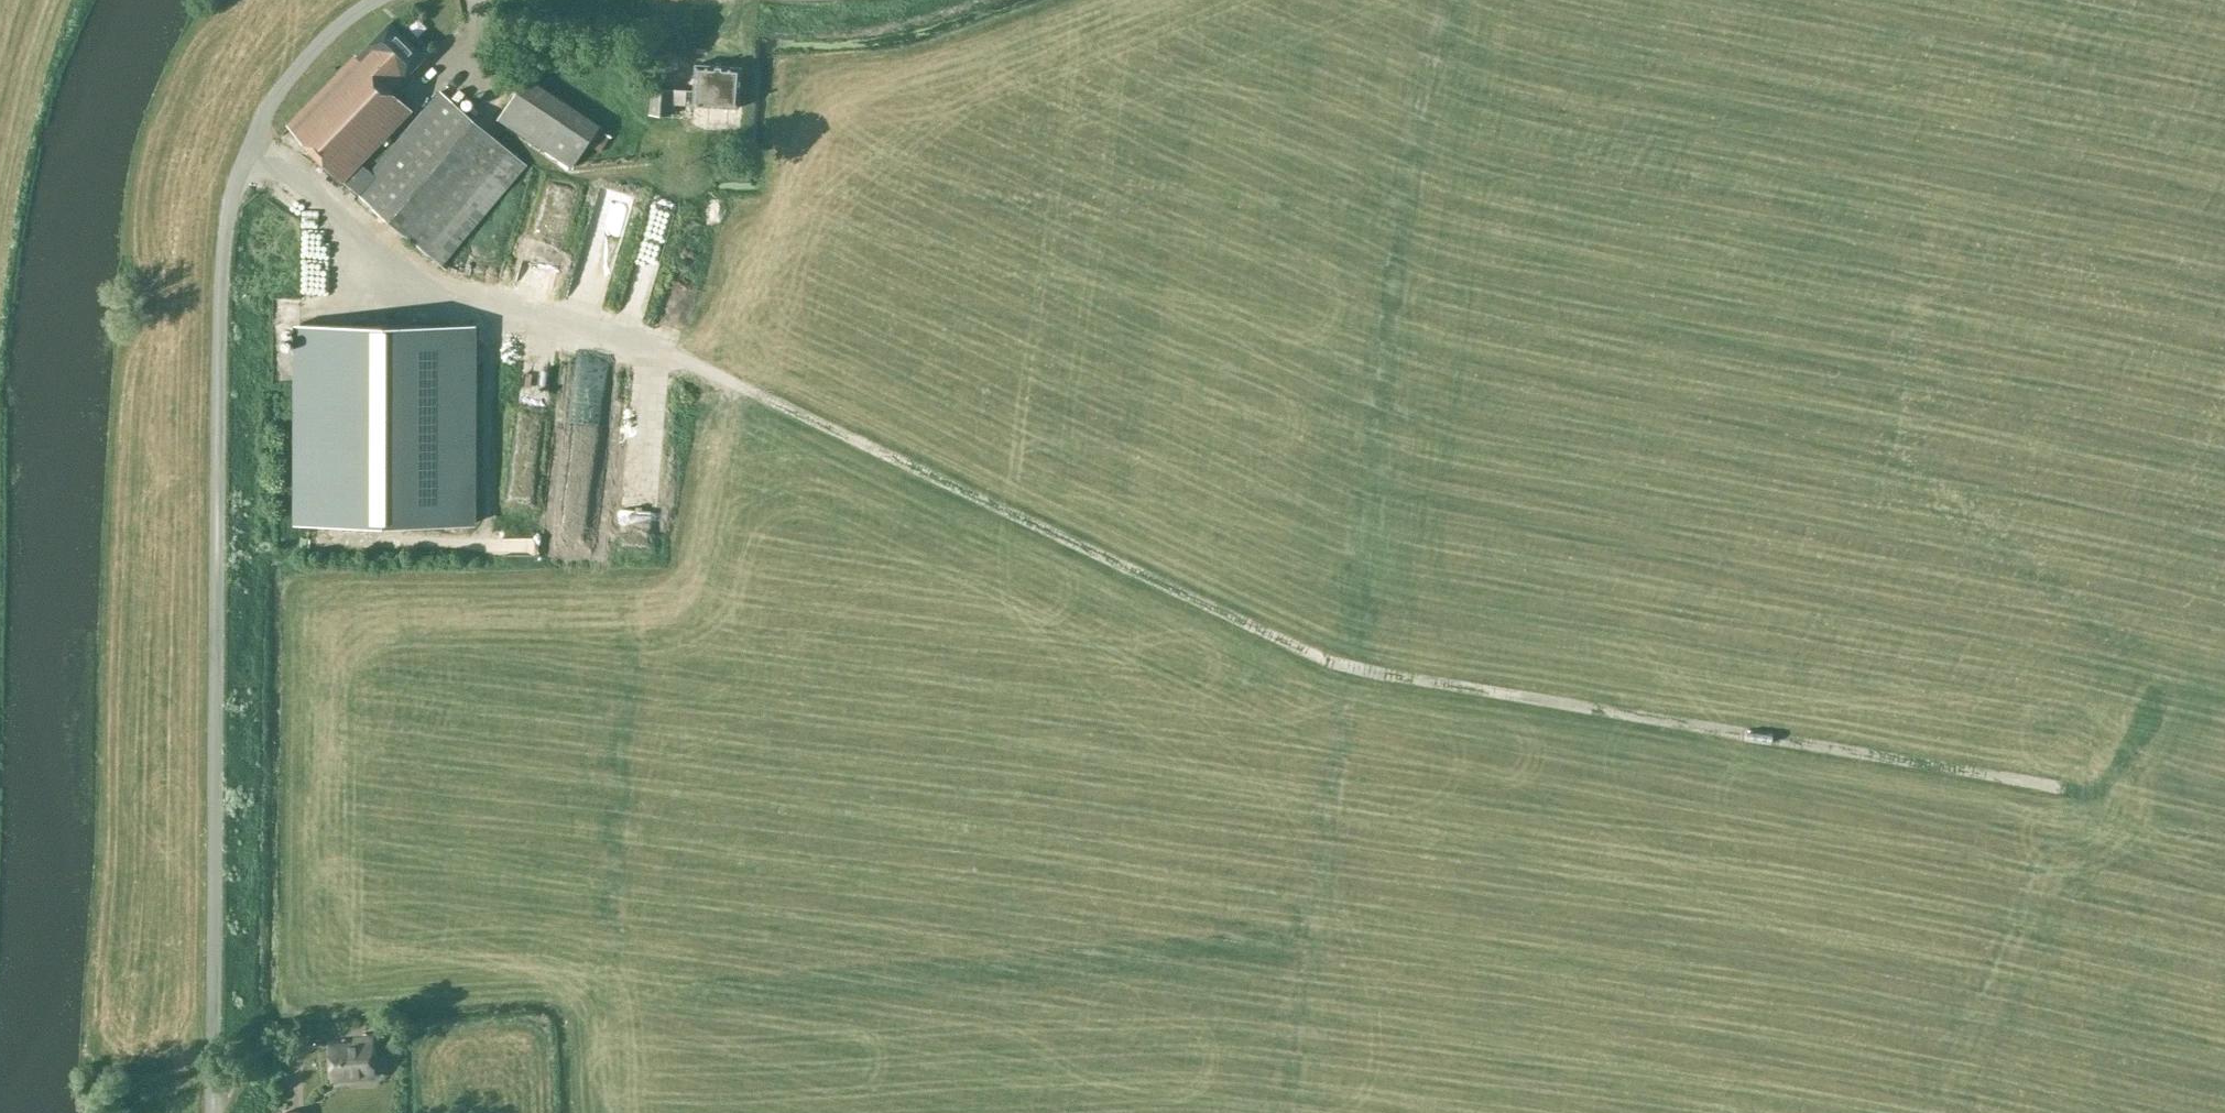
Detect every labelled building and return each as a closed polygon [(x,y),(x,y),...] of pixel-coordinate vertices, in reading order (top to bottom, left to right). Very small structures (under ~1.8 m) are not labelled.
[(371,172),(354,158),(407,104),(394,90),(402,82),(400,81),(424,56),(389,22),(288,126),(338,175),(440,265),(527,165),(441,91),(371,172)] [(695,65),(693,104),(738,108),(740,68),(695,65)] [(574,165),(587,144),(602,153),(612,139),(597,130),(599,127),(525,78),(500,116),(574,165)] [(652,87),(650,114),(670,115),(672,88),(652,87)] [(300,325),(299,524),(471,524),(471,326),(300,325)] [(331,1047),(333,1079),(374,1076),(372,1039),(362,1040),(362,1044),(331,1047)]
